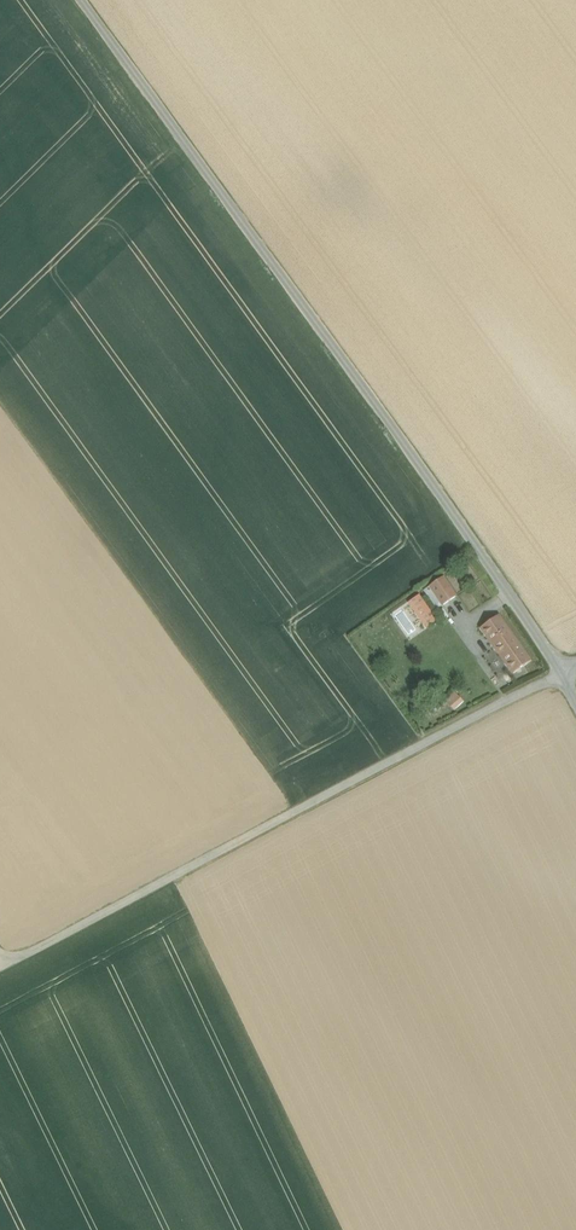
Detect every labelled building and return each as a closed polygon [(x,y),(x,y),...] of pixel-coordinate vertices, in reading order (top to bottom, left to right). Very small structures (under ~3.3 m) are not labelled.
[(457,597),(443,578),(430,587),(442,605),(443,606),(457,597)] [(431,612),(442,605),(430,587),(419,595),(431,612)] [(431,612),(419,595),(410,601),(428,628),(437,621),(431,612)] [(531,661),(500,616),(480,628),(512,674),(531,661)] [(455,693),(446,701),(454,710),(463,702),(455,693)]
